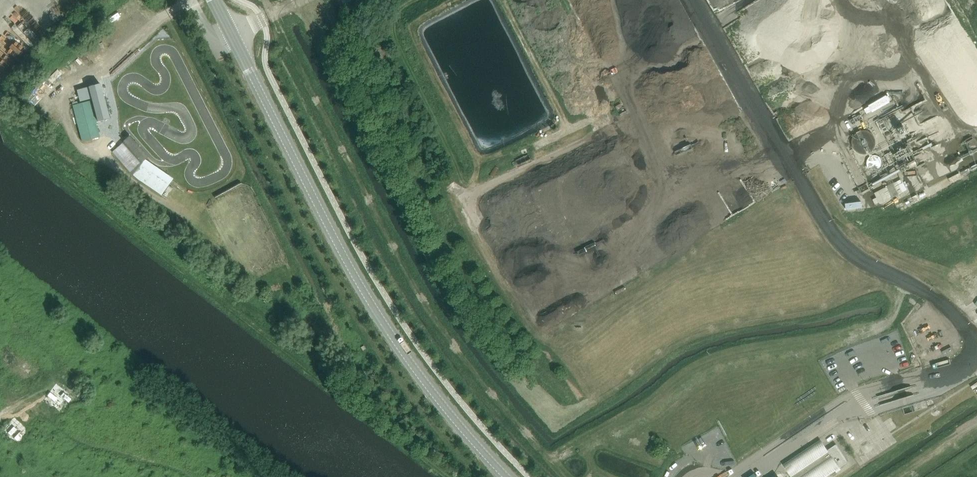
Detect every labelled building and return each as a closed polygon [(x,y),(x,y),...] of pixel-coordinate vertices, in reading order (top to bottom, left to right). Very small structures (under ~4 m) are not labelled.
[(13,63),(2,55),(0,58),(0,79),(13,63)] [(100,123),(114,120),(105,83),(89,87),(92,101),(74,105),(83,142),(101,137),(95,115),(97,115),(100,123)] [(116,150),(134,172),(154,155),(136,134),(116,150)] [(876,191),(881,202),(902,194),(898,183),(876,191)]
